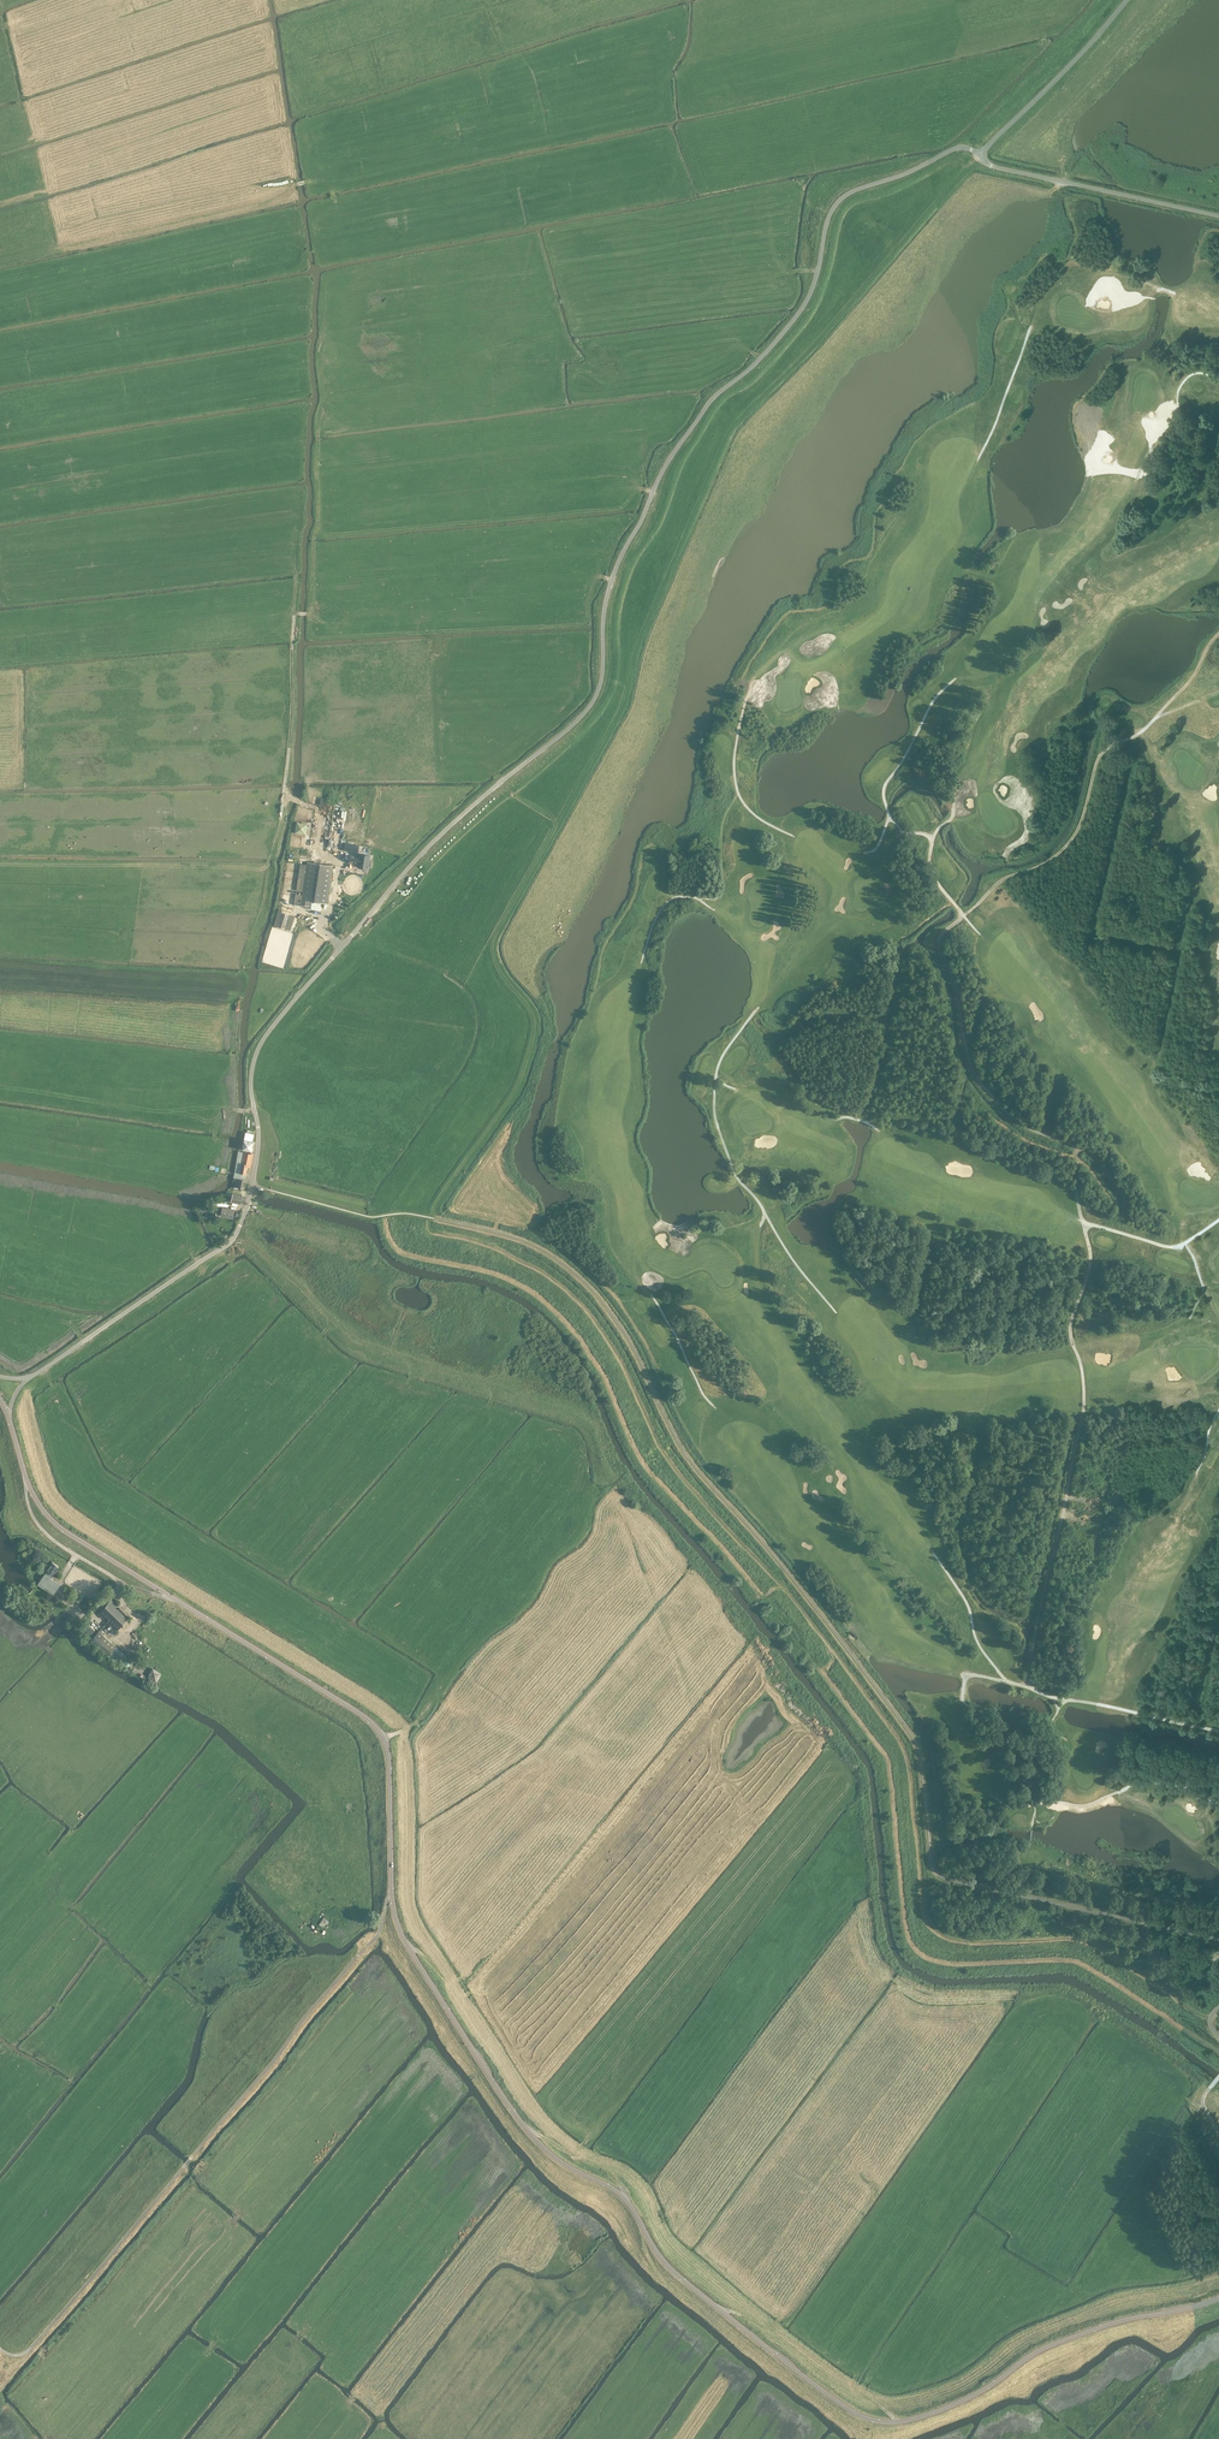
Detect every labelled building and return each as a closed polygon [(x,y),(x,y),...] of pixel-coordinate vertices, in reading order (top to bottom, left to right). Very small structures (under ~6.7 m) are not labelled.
[(343,839),(346,811),(334,810),(331,838),(343,839)] [(295,832),(306,834),(308,823),(297,821),(295,832)] [(372,862),(369,861),(370,856),(360,854),(360,856),(349,854),(348,862),(359,864),(358,867),(368,869),(368,866),(371,867),(372,862)] [(327,904),(333,866),(308,862),(301,905),(309,906),(310,901),(327,904)] [(277,926),(285,929),(289,915),(282,912),(277,926)] [(239,1149),(242,1149),(242,1150),(252,1151),(254,1141),(253,1141),(254,1134),(246,1132),(245,1140),(244,1139),(243,1143),(240,1142),(239,1149)] [(247,1174),(248,1167),(251,1167),(251,1165),(253,1154),(244,1152),(240,1173),(247,1174)] [(245,1180),(240,1179),(236,1179),(234,1188),(239,1189),(239,1187),(244,1188),(245,1180)] [(241,1204),(243,1195),(233,1193),(231,1202),(241,1204)] [(233,1218),(234,1210),(223,1207),(221,1212),(214,1210),(213,1216),(217,1217),(218,1214),(233,1218)] [(47,1571),(53,1575),(54,1576),(56,1572),(55,1571),(59,1566),(52,1561),(46,1571),(47,1571)] [(53,1575),(47,1571),(45,1574),(44,1574),(39,1581),(37,1584),(53,1595),(60,1584),(57,1582),(52,1579),(51,1578),(53,1575)] [(114,1606),(117,1603),(111,1598),(97,1613),(103,1618),(105,1616),(109,1619),(106,1622),(116,1631),(127,1618),(129,1617),(119,1608),(118,1610),(114,1606)] [(81,1624),(73,1617),(70,1613),(65,1619),(67,1622),(76,1630),(81,1624)] [(88,1637),(95,1630),(85,1621),(79,1628),(88,1637)] [(115,1646),(99,1631),(90,1640),(106,1656),(115,1646)] [(151,1668),(148,1677),(157,1680),(160,1672),(151,1668)] [(324,1917),(319,1923),(322,1926),(328,1920),(324,1917)]
